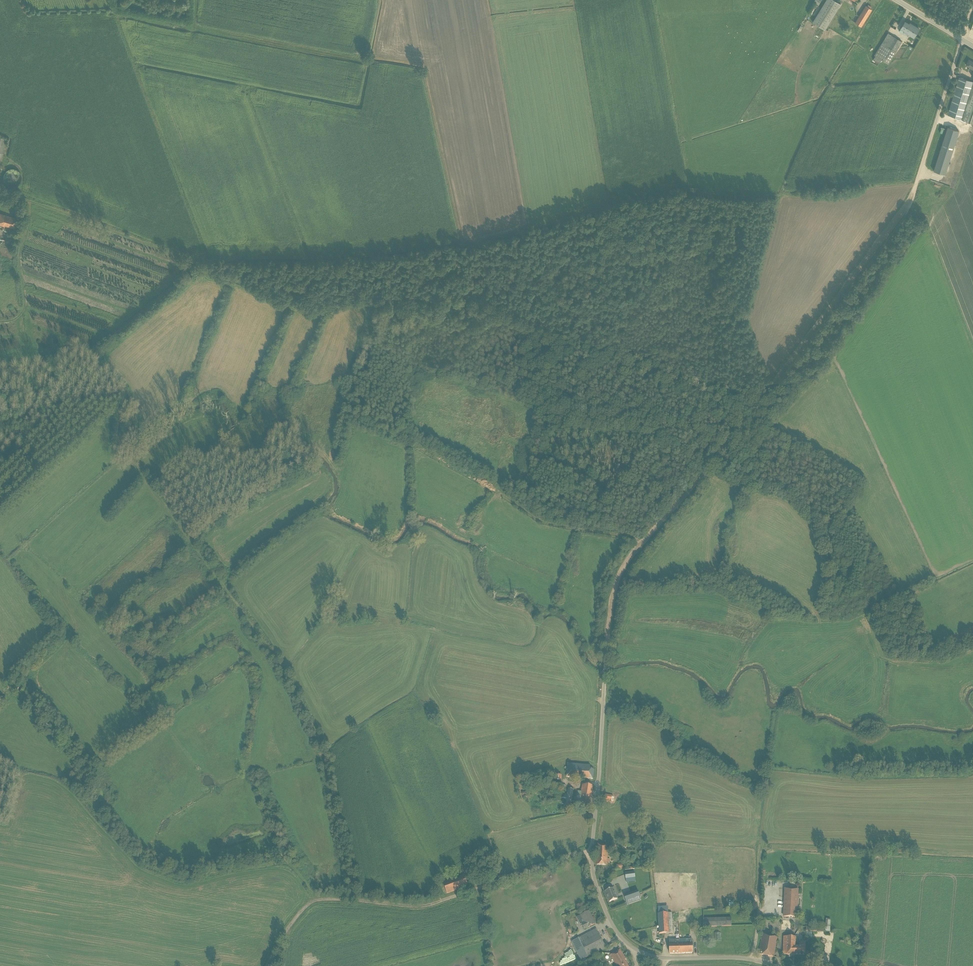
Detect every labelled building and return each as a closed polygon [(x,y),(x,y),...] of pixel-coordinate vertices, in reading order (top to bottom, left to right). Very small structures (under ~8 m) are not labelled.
[(812,22),(825,30),(841,4),(834,0),(826,0),(812,22)] [(876,7),(869,3),(860,16),(854,12),(852,21),(863,28),(876,7)] [(900,30),(914,38),(921,28),(907,19),(900,30)] [(889,64),(902,41),(888,33),(874,55),(872,58),(879,62),(881,60),(889,64)] [(958,77),(947,114),(972,122),(972,82),(958,77)] [(948,127),(934,170),(947,174),(961,131),(948,127)] [(15,230),(16,229),(19,219),(0,213),(0,225),(15,230)] [(571,778),(576,779),(581,779),(581,778),(589,778),(593,778),(594,770),(590,769),(590,765),(585,765),(567,763),(566,777),(571,777),(571,778)] [(578,791),(578,794),(581,794),(581,795),(591,797),(593,786),(582,784),(581,791),(578,791)] [(563,808),(565,809),(570,809),(571,803),(573,804),(576,791),(573,791),(573,789),(568,788),(568,789),(566,788),(565,794),(557,792),(555,801),(564,802),(563,808)] [(540,797),(539,797),(538,790),(532,791),(533,797),(534,797),(535,803),(541,803),(540,797)] [(578,794),(576,806),(578,806),(578,808),(586,809),(588,809),(590,798),(591,799),(591,797),(581,795),(581,794),(578,794)] [(561,809),(561,802),(550,802),(550,810),(561,809)] [(597,819),(596,839),(605,839),(606,819),(597,819)] [(596,865),(601,865),(607,865),(608,844),(598,844),(596,865)] [(443,882),(445,888),(447,893),(457,890),(456,889),(468,884),(465,876),(460,878),(459,876),(443,882)] [(605,891),(609,902),(617,899),(613,888),(605,891)] [(799,888),(784,888),(783,917),(797,917),(799,888)] [(638,891),(625,895),(624,895),(627,905),(641,900),(638,891)] [(658,911),(658,913),(659,934),(672,933),(671,912),(664,913),(664,910),(658,911)] [(589,911),(584,913),(577,917),(580,924),(582,924),(584,929),(595,924),(595,923),(594,924),(591,918),(592,918),(589,911)] [(694,912),(679,912),(679,923),(689,923),(689,929),(694,929),(694,912)] [(703,918),(703,922),(703,927),(731,926),(731,921),(731,918),(703,918)] [(596,928),(571,941),(581,960),(608,946),(606,941),(603,943),(596,928)] [(773,935),(768,934),(763,933),(759,954),(774,957),(777,937),(772,937),(773,935)] [(795,946),(795,943),(795,937),(784,936),(783,954),(805,955),(805,942),(799,942),(799,946),(795,946)] [(669,940),(669,953),(692,953),(692,939),(686,939),(669,940)] [(616,965),(628,965),(625,960),(626,959),(620,949),(610,955),(616,965)]
